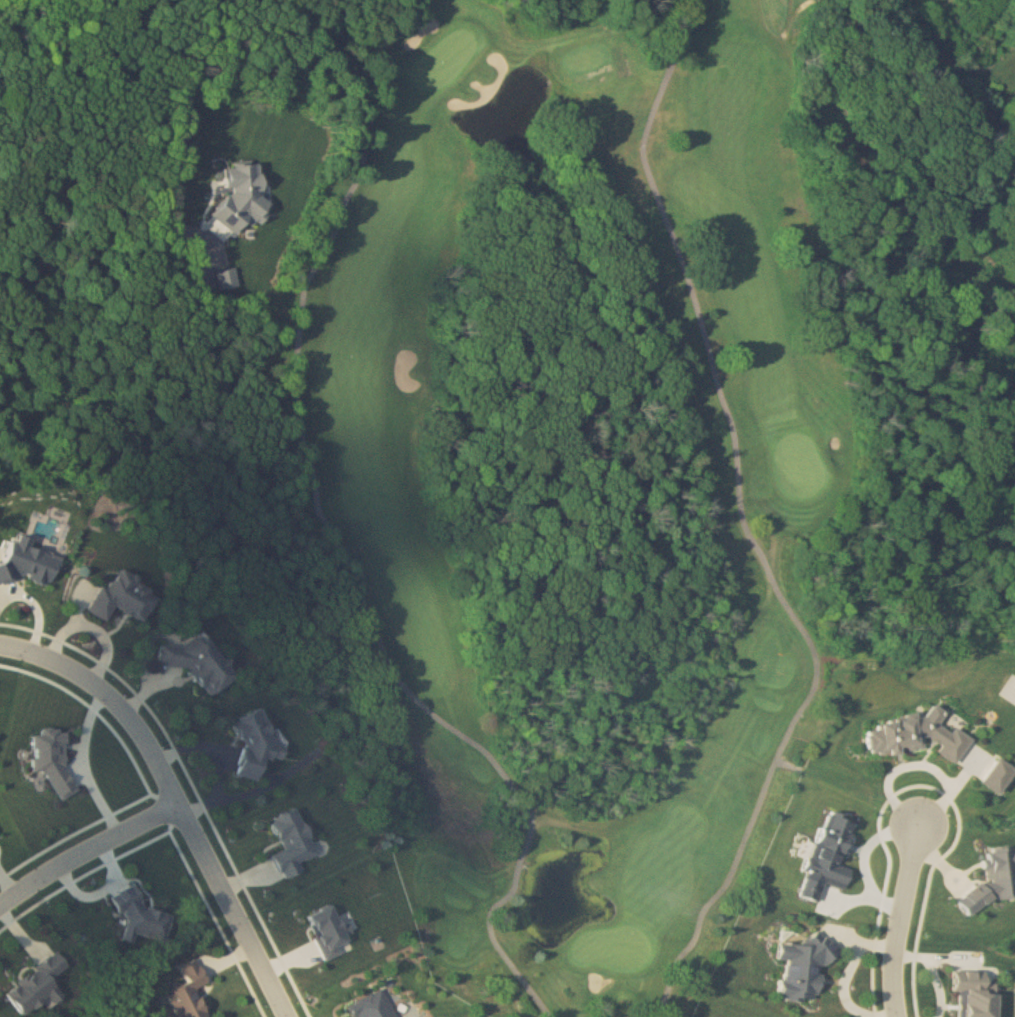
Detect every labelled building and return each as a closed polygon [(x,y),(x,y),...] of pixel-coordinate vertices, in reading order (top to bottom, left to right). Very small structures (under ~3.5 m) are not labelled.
[(107,621),(115,606),(145,622),(159,596),(137,584),(140,579),(120,569),(109,591),(101,587),(88,611),(107,621)] [(189,668),(210,697),(236,678),(229,668),(229,660),(221,660),(204,637),(196,636),(181,647),(160,645),(159,665),(189,668)] [(253,778),(265,773),(262,766),(287,755),(276,731),(272,733),(262,710),(229,724),(253,778)] [(781,943),(780,960),(786,961),(784,998),(821,1000),(823,963),(834,964),(836,935),(810,934),(809,945),(781,943)] [(50,1000),(53,1005),(65,998),(53,978),(69,968),(62,956),(6,989),(22,1016),(50,1000)] [(194,988),(207,983),(197,958),(178,965),(186,984),(166,992),(176,1016),(190,1016),(203,1012),(194,988)]
